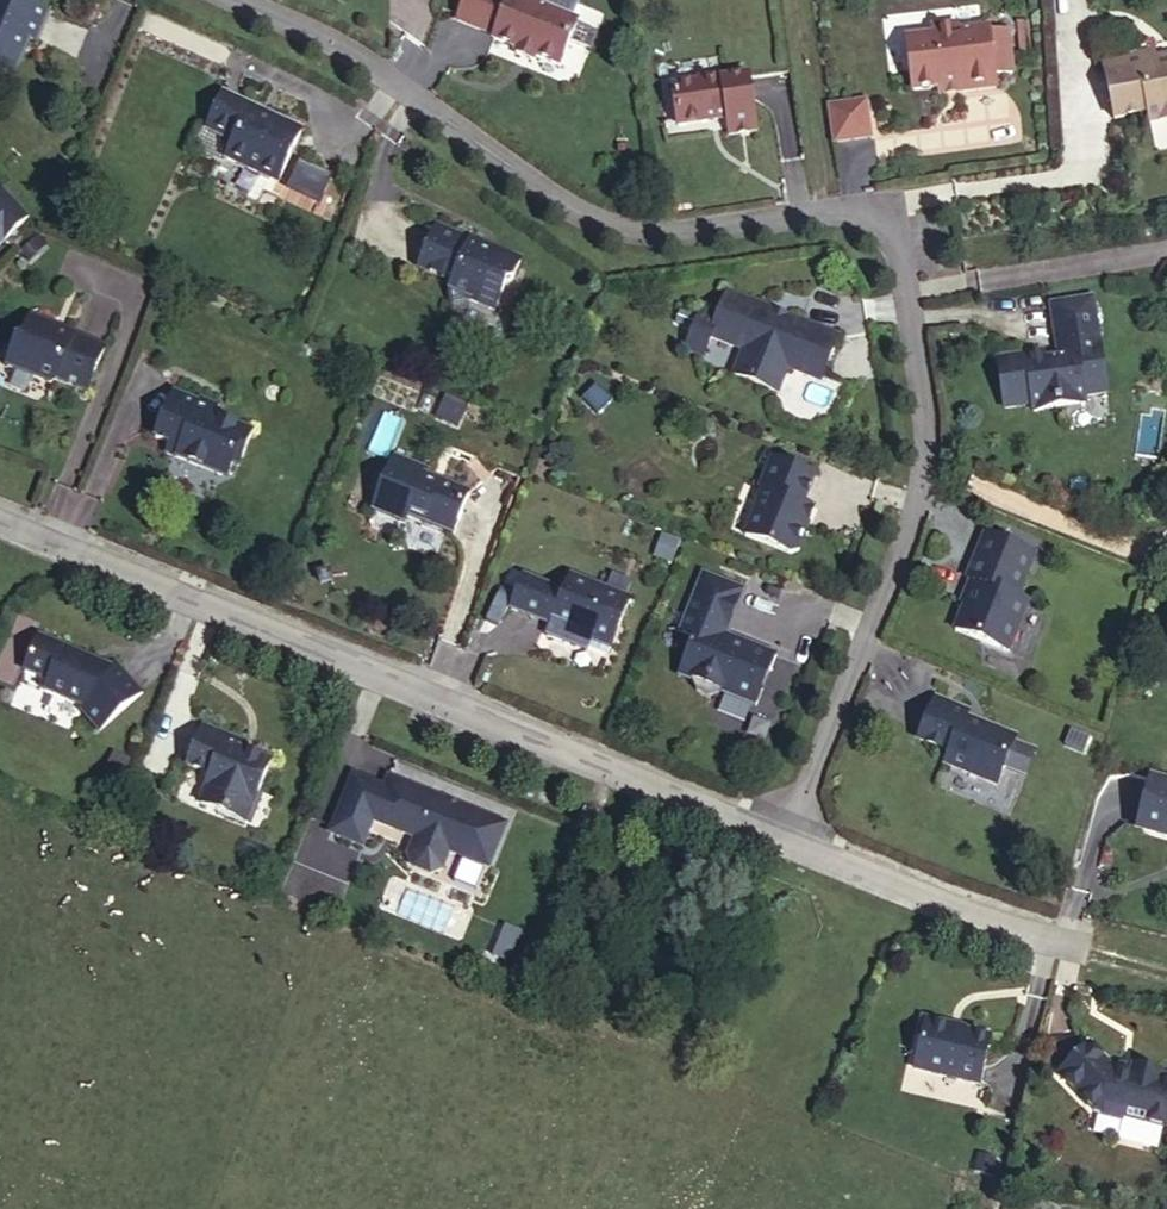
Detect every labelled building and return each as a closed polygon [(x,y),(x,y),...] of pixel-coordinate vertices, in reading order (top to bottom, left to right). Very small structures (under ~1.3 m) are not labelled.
[(15,77),(29,39),(35,42),(49,11),(24,0),(0,0),(0,70),(15,77)] [(461,14),(499,31),(497,36),(521,46),(518,51),(536,59),(539,55),(563,65),(583,21),(577,18),(585,0),(550,0),(547,5),(537,0),(468,0),(461,14)] [(929,34),(902,38),(909,90),(935,87),(959,84),(960,91),(993,86),(992,74),(1009,72),(1004,30),(986,32),(986,27),(954,30),(953,22),(928,26),(929,34)] [(1102,67),(1110,122),(1144,116),(1145,126),(1166,122),(1166,66),(1155,68),(1153,60),(1102,67)] [(701,84),(673,88),(679,129),(708,125),(708,120),(715,119),(716,122),(728,121),(730,139),(758,135),(750,78),(725,81),(725,78),(701,82),(701,84)] [(960,91),(959,84),(935,87),(936,94),(960,91)] [(305,133),(227,96),(210,130),(237,143),(229,159),(280,184),(305,133)] [(863,105),(826,110),(831,146),(867,141),(863,105)] [(7,242),(33,217),(9,191),(0,199),(0,234),(7,242)] [(520,261),(436,225),(418,267),(452,282),(449,291),(451,304),(469,301),(493,311),(504,284),(512,281),(520,261)] [(34,241),(21,254),(30,263),(43,250),(34,241)] [(820,381),(838,337),(786,317),(781,319),(773,316),(770,311),(726,294),(716,321),(709,338),(742,351),(732,376),(777,394),(787,369),(820,381)] [(1091,295),(1049,302),(1057,358),(1042,360),(1041,350),(1001,356),(1008,405),(1031,401),(1032,409),(1083,401),(1082,393),(1105,390),(1099,353),(1090,354),(1088,344),(1098,343),(1091,295)] [(786,317),(770,311),(773,316),(781,319),(786,317)] [(702,357),(709,338),(716,321),(698,314),(684,350),(702,357)] [(87,392),(105,347),(73,334),(72,338),(59,333),(61,329),(37,320),(27,343),(16,343),(7,366),(51,384),(58,381),(87,392)] [(1098,343),(1088,344),(1090,354),(1099,353),(1098,343)] [(168,445),(164,455),(218,479),(227,476),(234,458),(240,461),(252,435),(222,422),(221,426),(213,422),(217,411),(175,392),(155,439),(168,445)] [(815,474),(771,456),(758,487),(761,489),(754,506),(756,507),(745,535),(789,554),(797,551),(809,524),(806,522),(812,507),(803,504),(815,474)] [(426,471),(395,458),(373,514),(404,526),(407,518),(452,536),(469,493),(424,475),(426,471)] [(1032,549),(982,530),(965,575),(972,578),(953,627),(1007,648),(1027,598),(1015,593),(1032,549)] [(744,590),(703,575),(680,635),(693,640),(684,664),(690,681),(695,695),(710,698),(722,693),(757,707),(764,690),(759,679),(770,674),(777,657),(738,641),(729,645),(726,636),(744,590)] [(565,593),(526,577),(513,610),(553,626),(548,637),(569,645),(574,634),(590,640),(587,646),(607,654),(629,600),(572,576),(565,593)] [(574,634),(569,645),(585,652),(587,646),(590,640),(574,634)] [(738,641),(726,636),(729,645),(738,641)] [(100,730),(144,692),(122,659),(116,663),(109,668),(90,659),(92,655),(40,639),(23,674),(47,685),(42,694),(85,705),(83,709),(100,730)] [(116,663),(92,655),(90,659),(109,668),(116,663)] [(690,681),(684,664),(679,676),(690,681)] [(764,690),(770,674),(759,679),(764,690)] [(967,710),(933,696),(916,738),(948,751),(943,763),(996,784),(1015,738),(963,717),(967,710)] [(239,741),(201,726),(185,768),(208,777),(197,806),(245,824),(247,817),(253,815),(257,805),(254,799),(269,762),(252,755),(248,756),(235,751),(239,741)] [(1136,768),(1123,818),(1166,829),(1166,776),(1136,768)] [(336,833),(372,849),(383,823),(423,839),(416,856),(420,868),(438,875),(450,870),(457,852),(496,868),(513,825),(463,805),(462,808),(453,805),(453,802),(394,778),(388,795),(356,783),(336,833)] [(603,813),(586,807),(582,819),(598,826),(603,813)] [(924,1037),(916,1070),(981,1085),(992,1038),(946,1027),(947,1024),(925,1019),(921,1037),(924,1037)] [(1091,1047),(1061,1077),(1095,1112),(1107,1112),(1107,1115),(1124,1116),(1124,1112),(1166,1113),(1166,1062),(1152,1062),(1152,1053),(1122,1053),(1122,1062),(1106,1062),(1091,1047)] [(1106,1052),(1106,1062),(1122,1062),(1122,1053),(1106,1052)] [(1152,1062),(1166,1062),(1166,1052),(1152,1053),(1152,1062)]
